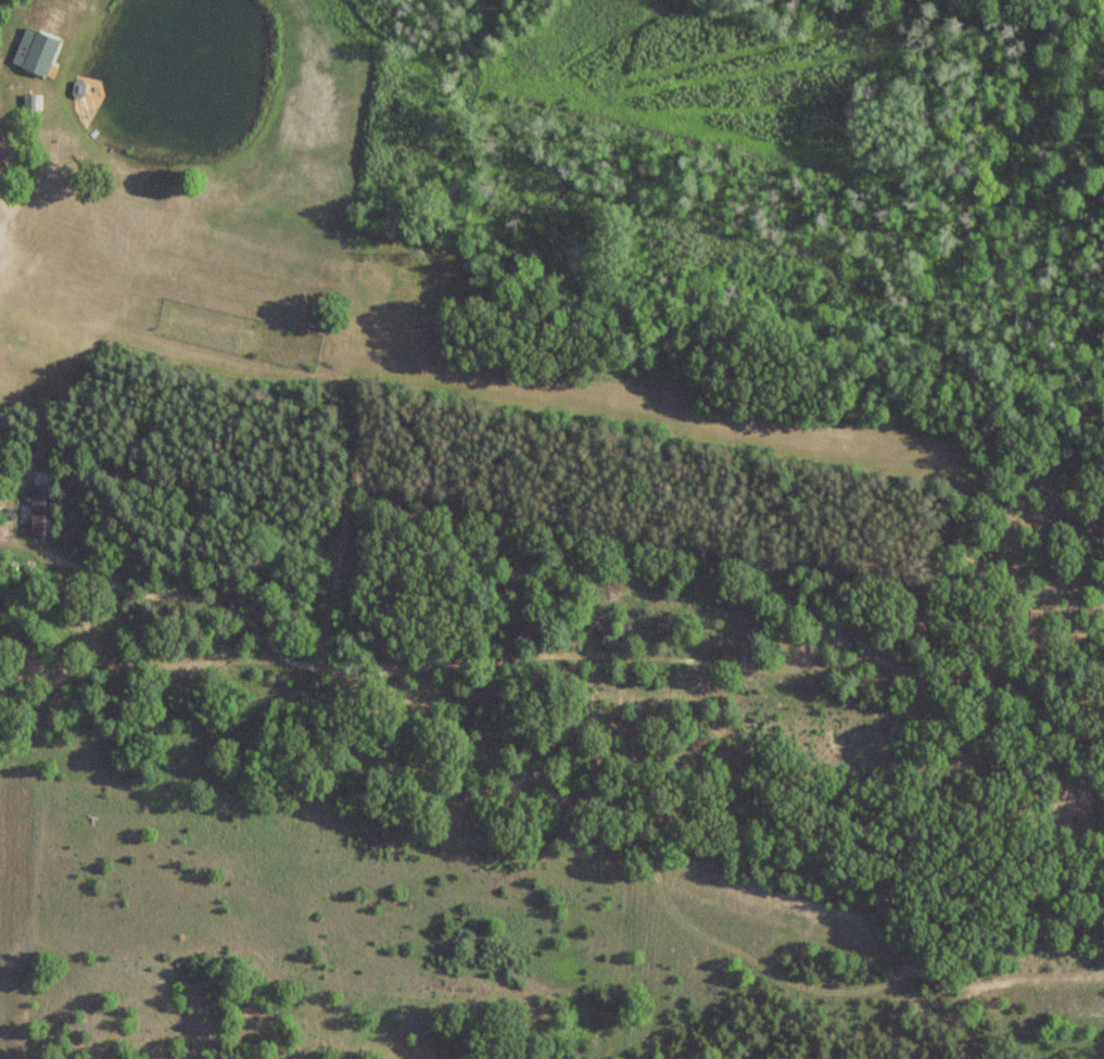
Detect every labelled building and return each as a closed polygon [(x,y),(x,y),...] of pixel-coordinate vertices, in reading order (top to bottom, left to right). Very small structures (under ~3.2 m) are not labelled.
[(27,111),(36,111),(36,96),(27,96),(27,111)]
